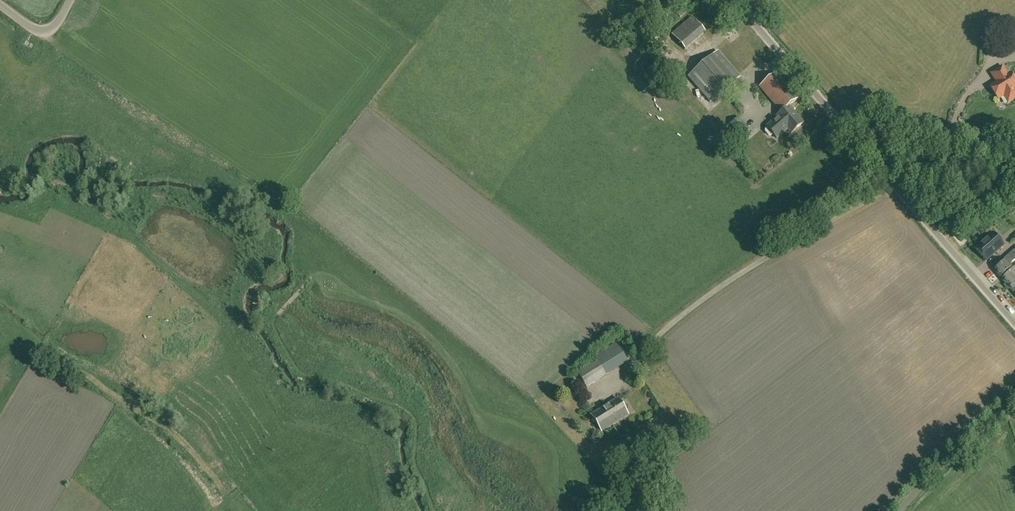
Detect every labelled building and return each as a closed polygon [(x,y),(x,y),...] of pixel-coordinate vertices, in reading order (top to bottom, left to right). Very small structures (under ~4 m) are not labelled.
[(684,51),(704,33),(691,18),(671,36),(684,51)] [(687,77),(710,103),(740,77),(718,51),(687,77)] [(1007,75),(1002,67),(991,74),(997,82),(990,87),(998,99),(1004,96),(1008,102),(1014,98),(1014,90),(1014,89),(1014,88),(1014,81),(1010,73),(1007,75)] [(771,136),(773,134),(777,138),(788,129),(791,133),(803,123),(788,106),(798,98),(777,73),(760,88),(781,113),(777,116),(778,117),(766,127),(767,128),(765,129),(765,132),(769,136),(771,136)] [(749,130),(739,117),(729,126),(739,138),(749,130)] [(986,261),(1004,246),(992,233),(974,248),(986,261)] [(1005,259),(1006,261),(994,271),(1000,278),(1012,268),(1009,264),(1014,259),(1014,251),(1005,259)] [(1014,269),(1002,280),(1008,286),(1014,280),(1014,270),(1014,269)] [(607,374),(598,361),(578,374),(587,387),(607,374)] [(591,415),(602,431),(628,415),(617,398),(591,415)]
